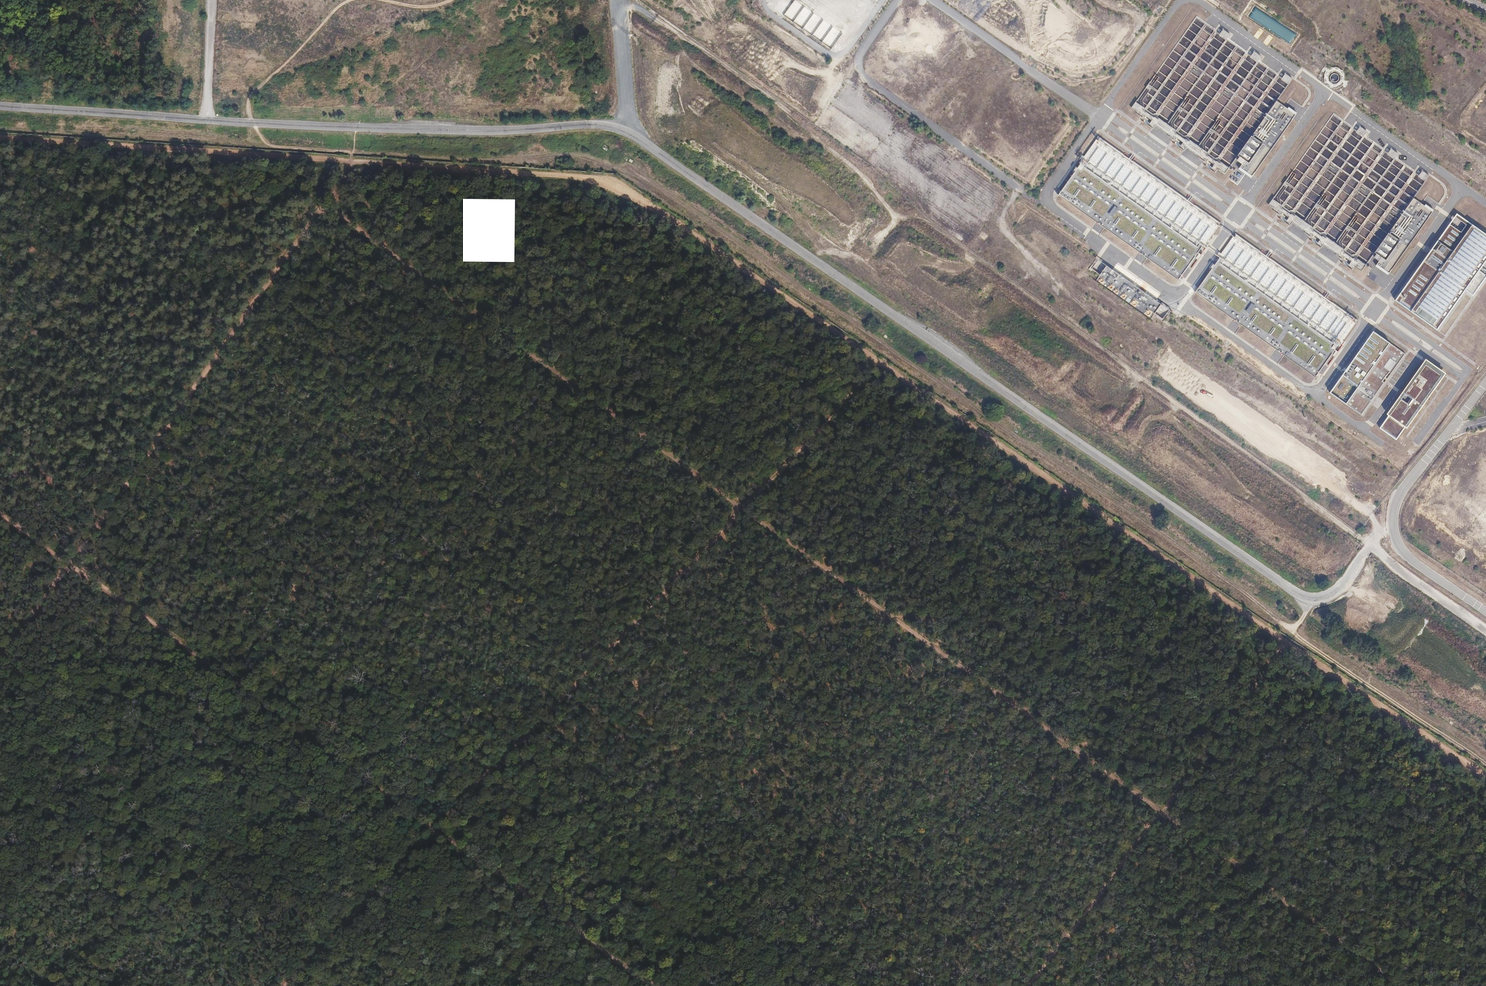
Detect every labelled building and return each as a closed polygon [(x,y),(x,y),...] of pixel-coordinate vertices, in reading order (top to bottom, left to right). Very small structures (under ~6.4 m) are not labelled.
[(799,13),(804,7),(801,4),(796,11),(799,13)] [(1276,99),(1289,80),(1195,13),(1129,106),(1224,172),(1234,157),(1276,99)] [(1333,88),(1345,88),(1345,68),(1327,68),(1327,84),(1333,84),(1333,88)] [(1249,177),(1297,110),(1287,104),(1286,106),(1276,99),(1234,157),(1240,161),(1236,168),(1249,177)] [(1412,196),(1426,177),(1332,110),(1267,203),(1360,270),(1371,253),(1412,196)] [(1202,244),(1218,222),(1097,134),(1080,157),(1082,158),(1201,244),(1202,244)] [(1177,279),(1201,244),(1082,158),(1056,194),(1177,279)] [(1240,181),(1243,177),(1235,171),(1233,175),(1240,181)] [(1401,253),(1433,207),(1424,201),(1423,203),(1412,196),(1371,253),(1378,259),(1373,265),(1386,275),(1401,253)] [(1485,258),(1485,232),(1457,212),(1438,238),(1480,267),(1485,258)] [(985,241),(989,236),(983,231),(979,236),(985,241)] [(1337,343),(1354,319),(1232,234),(1216,256),(1217,257),(1337,343)] [(1395,299),(1437,328),(1480,267),(1438,238),(1395,299)] [(1314,376),(1337,343),(1217,257),(1193,291),(1314,376)] [(1159,301),(1105,262),(1095,278),(1149,316),(1159,301)] [(1358,414),(1403,351),(1372,329),(1328,392),(1358,414)] [(1291,372),(1296,365),(1285,356),(1279,364),(1291,372)] [(1397,440),(1446,371),(1425,356),(1376,425),(1397,440)]
